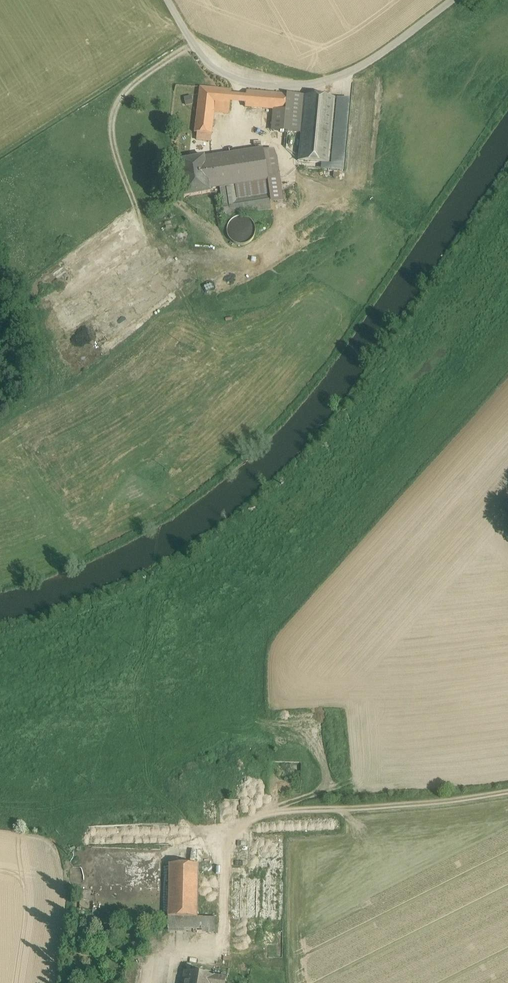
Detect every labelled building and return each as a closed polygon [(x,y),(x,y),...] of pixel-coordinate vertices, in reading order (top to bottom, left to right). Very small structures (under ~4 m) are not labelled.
[(217,89),(200,87),(197,117),(214,119),(216,104),(217,89)] [(288,95),(217,89),(216,104),(245,107),(287,111),(288,95)] [(335,99),(305,96),(302,126),(300,146),(299,162),(329,165),(335,99)] [(214,119),(197,117),(195,133),(212,134),(214,119)] [(302,126),(289,125),(288,145),(300,146),(302,126)] [(263,152),(205,160),(210,188),(220,187),(225,218),(271,211),(269,196),(238,200),(236,185),(268,180),(263,152)] [(204,157),(178,162),(184,198),(210,193),(210,188),(205,160),(204,157)] [(171,209),(152,212),(154,222),(173,218),(171,209)] [(255,237),(256,232),(255,226),(251,222),(247,218),(241,217),(236,219),(231,222),(228,226),(227,232),(228,237),(231,242),(236,245),(242,246),(247,245),(252,242),(255,237)] [(288,761),(288,772),(297,772),(297,777),(301,777),(301,761),(288,761)] [(257,868),(233,868),(231,919),(268,920),(268,921),(271,921),(272,920),(283,920),(284,837),(258,837),(257,868)] [(160,850),(92,848),(91,888),(159,890),(160,850)] [(210,866),(169,865),(168,917),(216,918),(217,898),(209,897),(210,866)] [(82,909),(94,909),(94,890),(82,890),(82,909)] [(216,918),(168,917),(168,929),(216,933),(216,918)] [(186,982),(225,982),(226,978),(188,972),(186,982)]
